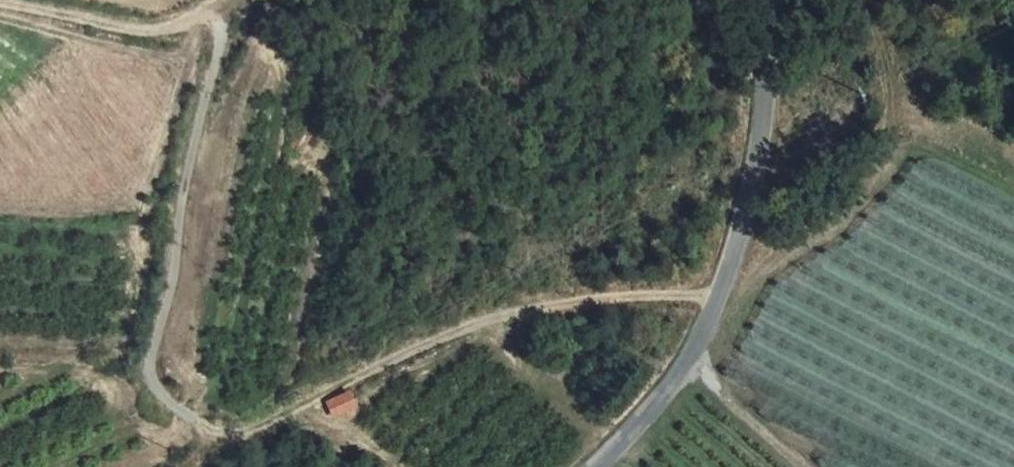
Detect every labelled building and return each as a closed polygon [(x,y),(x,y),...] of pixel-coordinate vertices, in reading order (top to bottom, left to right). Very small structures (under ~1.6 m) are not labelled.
[(331,419),(354,406),(347,392),(323,403),(331,419)]
